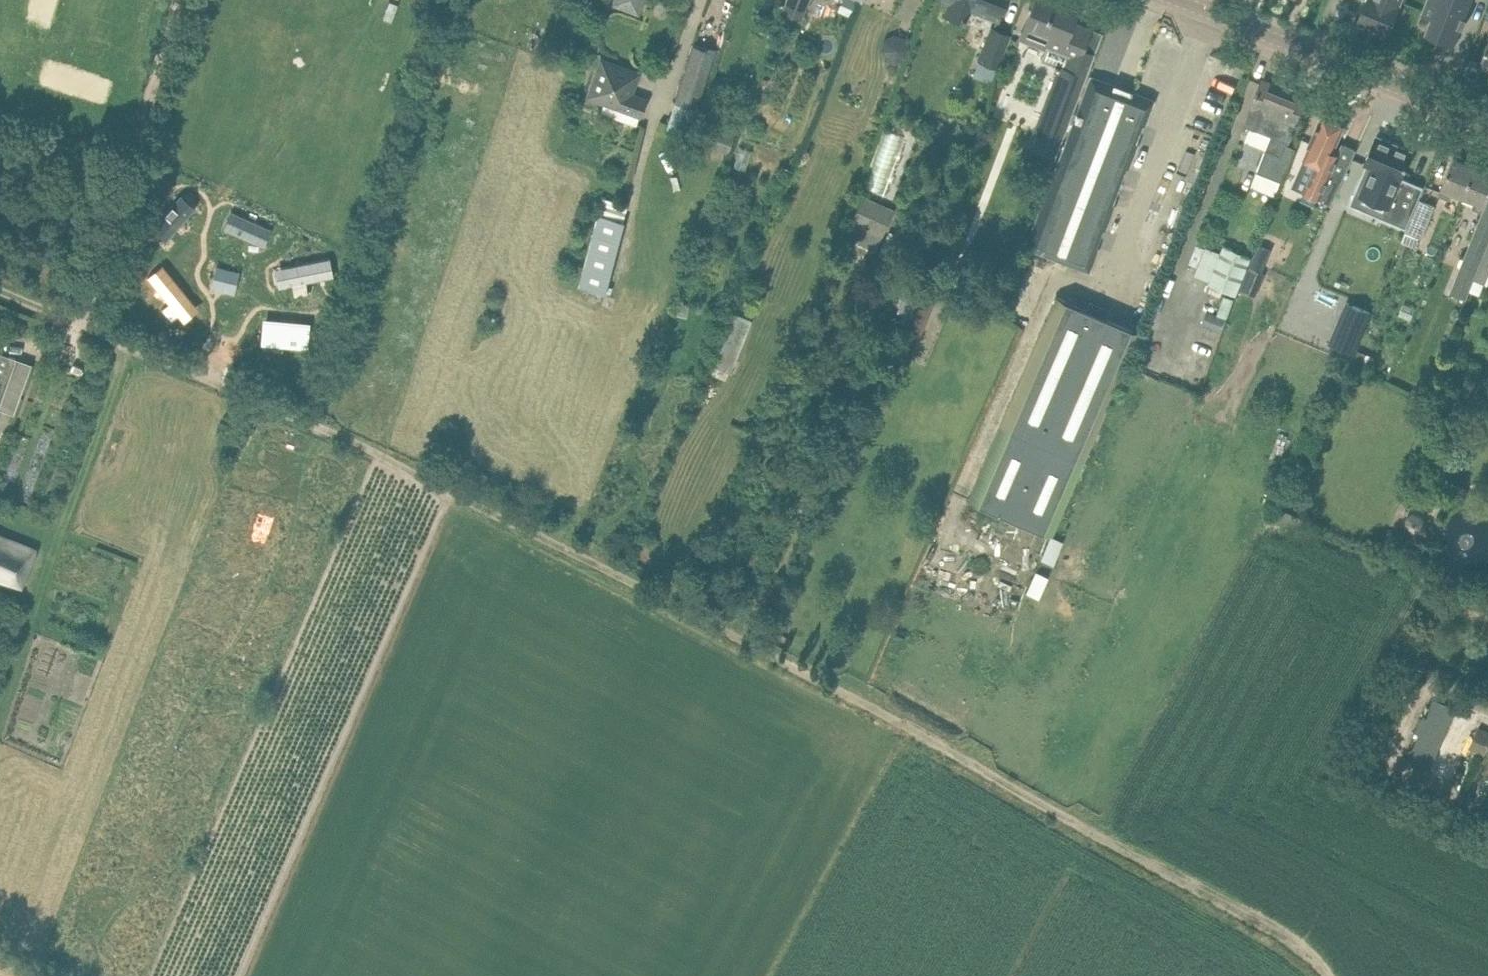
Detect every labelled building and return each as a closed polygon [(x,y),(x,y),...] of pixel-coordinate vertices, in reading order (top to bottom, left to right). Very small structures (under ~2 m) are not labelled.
[(640,15),(646,0),(614,0),(612,5),(640,15)] [(839,11),(851,17),(857,2),(853,0),(844,0),(839,11)] [(951,3),(946,16),(967,24),(972,12),(997,22),(1006,0),(943,0),(951,3)] [(1087,32),(1070,26),(1076,9),(1052,0),(1034,0),(1020,37),(1046,47),(1047,45),(1070,53),(1064,68),(1059,66),(1029,146),(1055,156),(1101,34),(1099,34),(1099,32),(1088,28),(1087,32)] [(1388,34),(1400,4),(1401,0),(1367,0),(1358,21),(1388,34)] [(1423,11),(1433,15),(1427,30),(1455,41),(1472,0),(1428,0),(1423,11)] [(1003,58),(1011,34),(991,26),(978,60),(999,68),(1003,58)] [(1480,63),(1487,66),(1487,43),(1480,63)] [(695,47),(677,100),(699,107),(716,55),(695,47)] [(630,94),(638,73),(602,60),(589,96),(640,115),(645,99),(630,94)] [(1090,75),(1083,94),(1025,247),(1089,271),(1098,246),(1095,245),(1102,228),(1105,229),(1114,204),(1112,202),(1125,166),(1128,167),(1138,142),(1135,141),(1142,123),(1145,124),(1154,99),(1090,75)] [(1252,107),(1246,123),(1261,129),(1272,133),(1275,135),(1287,139),(1288,140),(1295,124),(1299,115),(1306,96),(1291,90),(1293,86),(1281,82),(1280,86),(1263,79),(1252,107)] [(673,100),(664,127),(689,135),(697,108),(673,100)] [(1315,160),(1302,190),(1319,197),(1332,203),(1345,173),(1357,148),(1342,142),(1337,153),(1333,151),(1345,124),(1323,115),(1315,133),(1311,142),(1305,156),(1315,160)] [(734,132),(709,123),(702,144),(727,153),(734,132)] [(1266,149),(1258,170),(1282,180),(1284,177),(1292,155),(1295,147),(1285,143),(1287,139),(1275,135),(1272,133),(1266,149)] [(1372,166),(1360,194),(1388,206),(1383,217),(1406,227),(1423,186),(1402,177),(1413,151),(1376,135),(1372,146),(1365,163),(1367,164),(1372,166)] [(1476,164),(1454,156),(1439,194),(1450,199),(1452,193),(1460,196),(1461,193),(1464,195),(1476,164)] [(1476,164),(1464,195),(1463,198),(1474,202),(1472,207),(1485,213),(1462,268),(1457,280),(1453,290),(1465,295),(1472,278),(1487,241),(1487,169),(1476,164)] [(895,209),(862,194),(850,222),(883,236),(895,209)] [(1421,199),(1407,231),(1419,236),(1423,238),(1436,205),(1421,199)] [(299,207),(255,213),(257,231),(264,230),(265,238),(277,237),(276,228),(303,224),(299,207)] [(192,210),(185,232),(212,242),(216,231),(234,237),(237,225),(192,210)] [(599,214),(579,286),(605,293),(624,222),(624,221),(599,214)] [(1472,278),(1486,283),(1487,278),(1487,241),(1472,278)] [(1261,266),(1268,247),(1258,243),(1251,262),(1261,266)] [(1222,251),(1209,284),(1237,295),(1246,273),(1253,256),(1225,244),(1222,251)] [(148,254),(142,270),(172,283),(170,290),(182,295),(189,271),(148,254)] [(1240,289),(1241,290),(1256,296),(1265,272),(1249,266),(1246,274),(1240,289)] [(1056,296),(968,499),(1051,535),(1139,332),(1110,319),(1115,309),(1090,299),(1087,309),(1056,296)] [(1370,311),(1345,300),(1328,342),(1353,352),(1370,311)] [(726,378),(749,317),(731,310),(708,372),(726,378)] [(1207,310),(1202,323),(1222,330),(1226,317),(1207,310)] [(15,359),(0,354),(0,401),(15,359)] [(1461,408),(1465,398),(1455,393),(1448,406),(1452,408),(1459,411),(1461,408)] [(21,587),(35,549),(0,535),(0,579),(21,587)] [(1048,563),(1059,540),(1048,535),(1037,558),(1048,563)] [(1034,596),(1043,574),(1032,570),(1024,592),(1034,596)] [(1435,696),(1419,732),(1441,741),(1456,706),(1435,696)] [(1469,746),(1483,753),(1487,743),(1487,730),(1479,726),(1469,746)]
